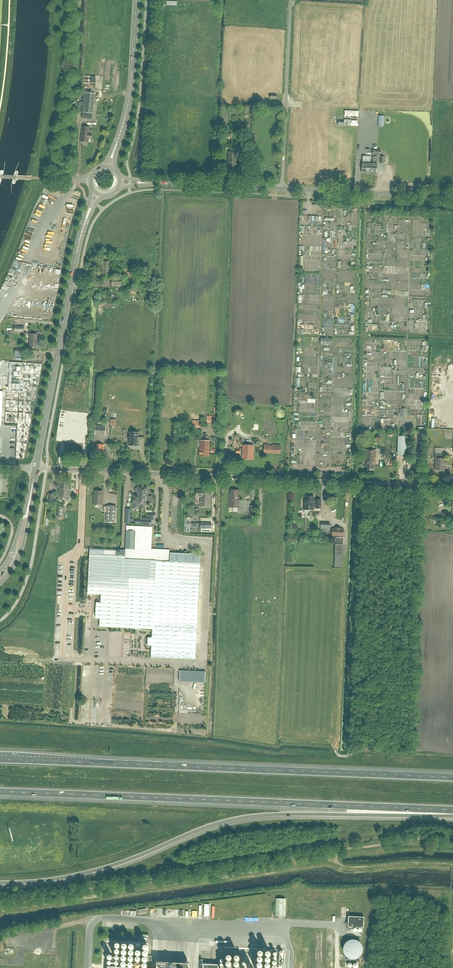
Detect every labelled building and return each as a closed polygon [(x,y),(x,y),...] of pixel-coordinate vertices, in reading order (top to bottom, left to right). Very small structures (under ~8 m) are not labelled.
[(92,114),(95,94),(84,93),(82,113),(92,114)] [(92,134),(89,133),(89,128),(83,127),(81,142),(88,143),(88,138),(91,138),(92,134)] [(228,152),(227,162),(229,162),(229,166),(228,166),(228,167),(236,167),(236,160),(237,160),(237,152),(228,152)] [(361,172),(370,173),(370,162),(370,157),(362,156),(361,172)] [(136,273),(127,272),(127,277),(130,277),(129,280),(132,280),(133,277),(135,277),(136,273)] [(349,318),(339,318),(340,327),(350,327),(349,318)] [(30,334),(29,348),(36,348),(37,335),(30,334)] [(105,425),(95,425),(95,433),(105,434),(105,425)] [(129,432),(129,446),(138,446),(138,432),(129,432)] [(407,437),(398,436),(397,455),(406,455),(407,437)] [(199,449),(199,454),(200,454),(200,456),(209,457),(210,441),(201,440),(200,449),(199,449)] [(95,444),(95,457),(103,457),(104,444),(95,444)] [(252,459),(253,446),(243,445),(242,459),(252,459)] [(365,450),(365,460),(366,460),(365,466),(367,466),(367,470),(373,470),(373,464),(375,464),(375,460),(376,460),(376,450),(365,450)] [(443,471),(444,458),(441,458),(441,454),(435,453),(434,458),(435,458),(435,470),(443,471)] [(69,491),(70,483),(60,482),(59,487),(58,499),(69,500),(69,491)] [(142,505),(143,487),(138,487),(138,493),(137,492),(137,496),(133,496),(132,508),(139,509),(139,505),(141,505),(142,505)] [(209,507),(209,490),(202,490),(196,490),(196,497),(200,497),(200,507),(209,507)] [(239,508),(239,501),(238,501),(238,490),(230,490),(230,495),(229,495),(229,507),(239,508)] [(103,505),(103,499),(102,498),(102,491),(95,491),(95,496),(94,495),(93,505),(103,505)] [(321,500),(315,499),(315,500),(313,500),(313,496),(306,496),(306,500),(304,500),(304,510),(313,510),(313,508),(315,508),(320,509),(321,500)] [(106,521),(115,521),(116,506),(107,506),(106,521)] [(201,522),(201,527),(205,527),(205,530),(211,530),(211,522),(201,522)] [(152,527),(127,526),(126,556),(89,554),(87,591),(91,591),(93,591),(101,592),(101,600),(94,600),(94,609),(94,616),(99,617),(99,626),(131,627),(152,628),(153,608),(197,610),(199,562),(169,561),(169,550),(151,549),(152,527)] [(343,536),(344,531),(341,531),(341,528),(335,528),(335,531),(332,531),(332,536),(343,536)] [(255,908),(255,914),(267,914),(267,900),(258,899),(258,908),(255,908)] [(203,916),(203,900),(191,900),(190,916),(203,916)] [(363,927),(364,917),(348,916),(347,927),(363,927)] [(154,939),(153,947),(162,949),(163,944),(158,943),(159,940),(154,939)] [(349,961),(359,961),(359,956),(360,955),(362,952),(363,948),(362,945),(360,941),(356,939),(352,939),(348,940),(345,942),(343,945),(343,949),(344,953),(346,956),(348,957),(350,958),(349,961)]
